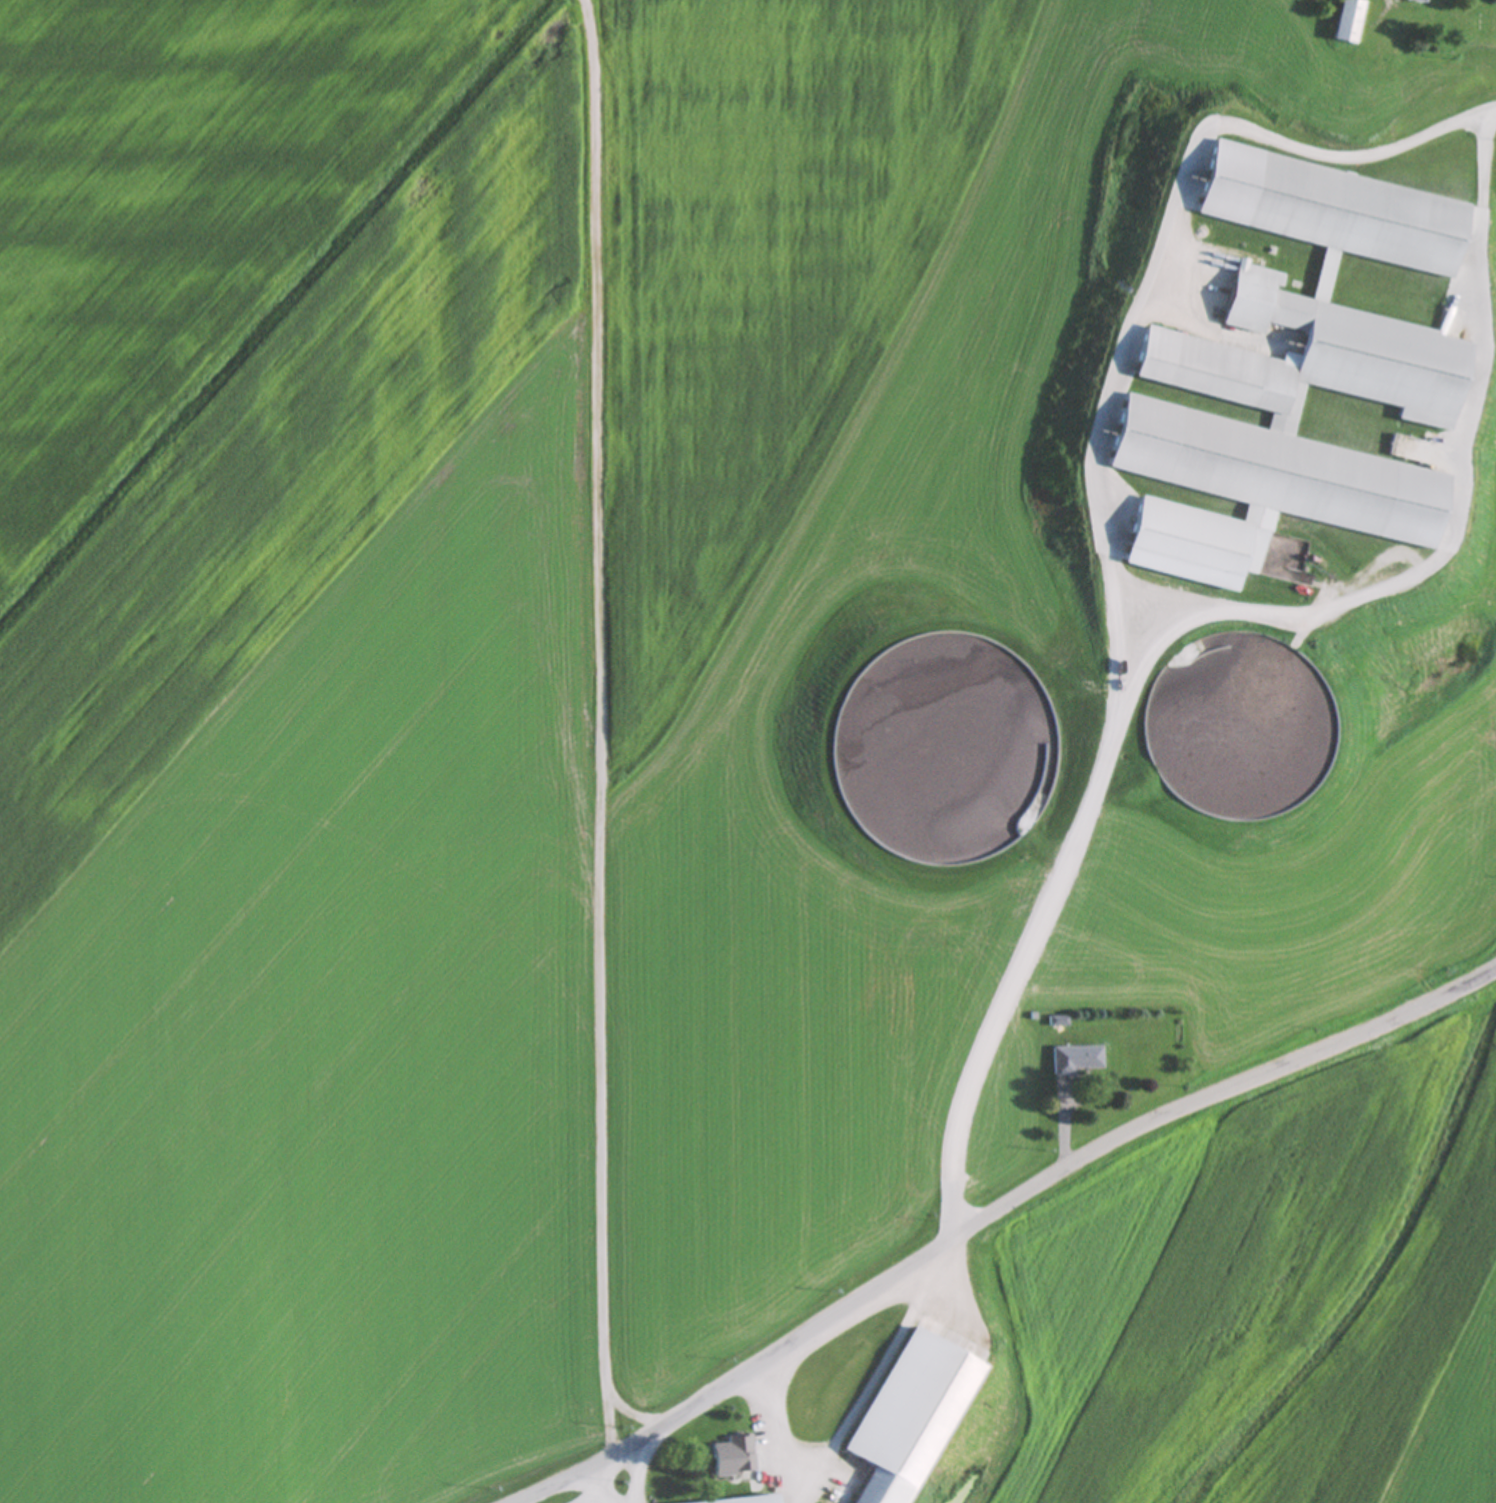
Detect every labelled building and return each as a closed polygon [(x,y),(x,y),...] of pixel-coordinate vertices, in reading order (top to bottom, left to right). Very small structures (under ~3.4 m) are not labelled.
[(1356,0),(1342,0),(1333,40),(1356,45),(1365,2),(1356,0)] [(1471,201),(1213,143),(1197,217),(1327,246),(1315,300),(1275,291),(1278,278),(1260,274),(1261,267),(1239,262),(1224,325),(1264,334),(1266,323),(1309,333),(1302,363),(1144,328),(1133,379),(1274,411),(1270,428),(1123,395),(1106,473),(1432,546),(1449,474),(1295,439),(1307,386),(1401,407),(1399,420),(1451,432),(1472,339),(1329,307),(1341,253),(1454,278),(1471,201)] [(1254,527),(1244,571),(1267,577),(1277,533),(1265,531),(1266,529),(1254,527)] [(1300,809),(1295,770),(1266,773),(1267,788),(1258,789),(1258,795),(1235,798),(1236,807),(1238,807),(1239,816),(1300,809)] [(1050,1027),(1067,1026),(1066,1017),(1049,1018),(1050,1027)] [(1101,1047),(1052,1047),(1052,1074),(1101,1074),(1101,1047)] [(971,1358),(910,1327),(847,1453),(866,1463),(846,1502),(898,1502),(971,1358)] [(714,1445),(716,1477),(755,1474),(752,1435),(729,1437),(729,1444),(714,1445)]
